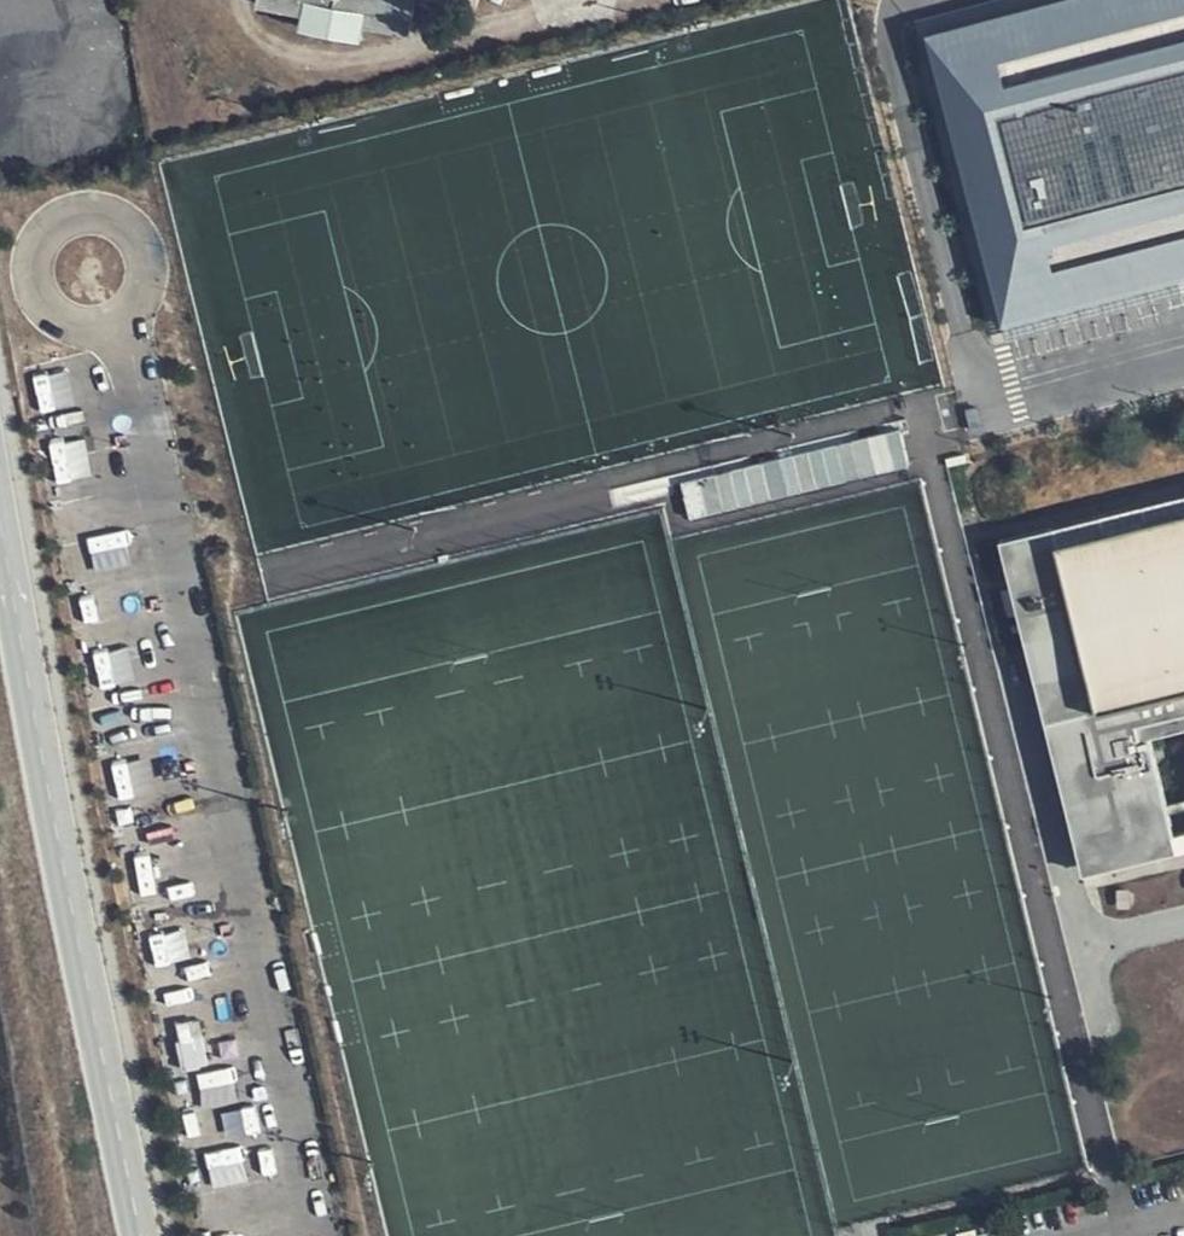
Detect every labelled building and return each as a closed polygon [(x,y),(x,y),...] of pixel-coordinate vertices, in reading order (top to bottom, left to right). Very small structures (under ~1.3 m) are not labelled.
[(245,21),(293,31),(353,42),(406,52),(411,21),(414,0),(249,0),(245,21)] [(411,21),(470,32),(476,0),(414,0),(411,21)] [(915,23),(998,333),(1183,283),(1183,0),(1002,0),(915,23)] [(351,58),(353,42),(293,31),(290,46),(351,58)] [(691,510),(913,468),(906,430),(683,472),(691,510)] [(1070,542),(1110,703),(1183,684),(1183,513),(1070,542)] [(1099,717),(1058,525),(1005,542),(1090,885),(1183,862),(1183,697),(1099,717)]
